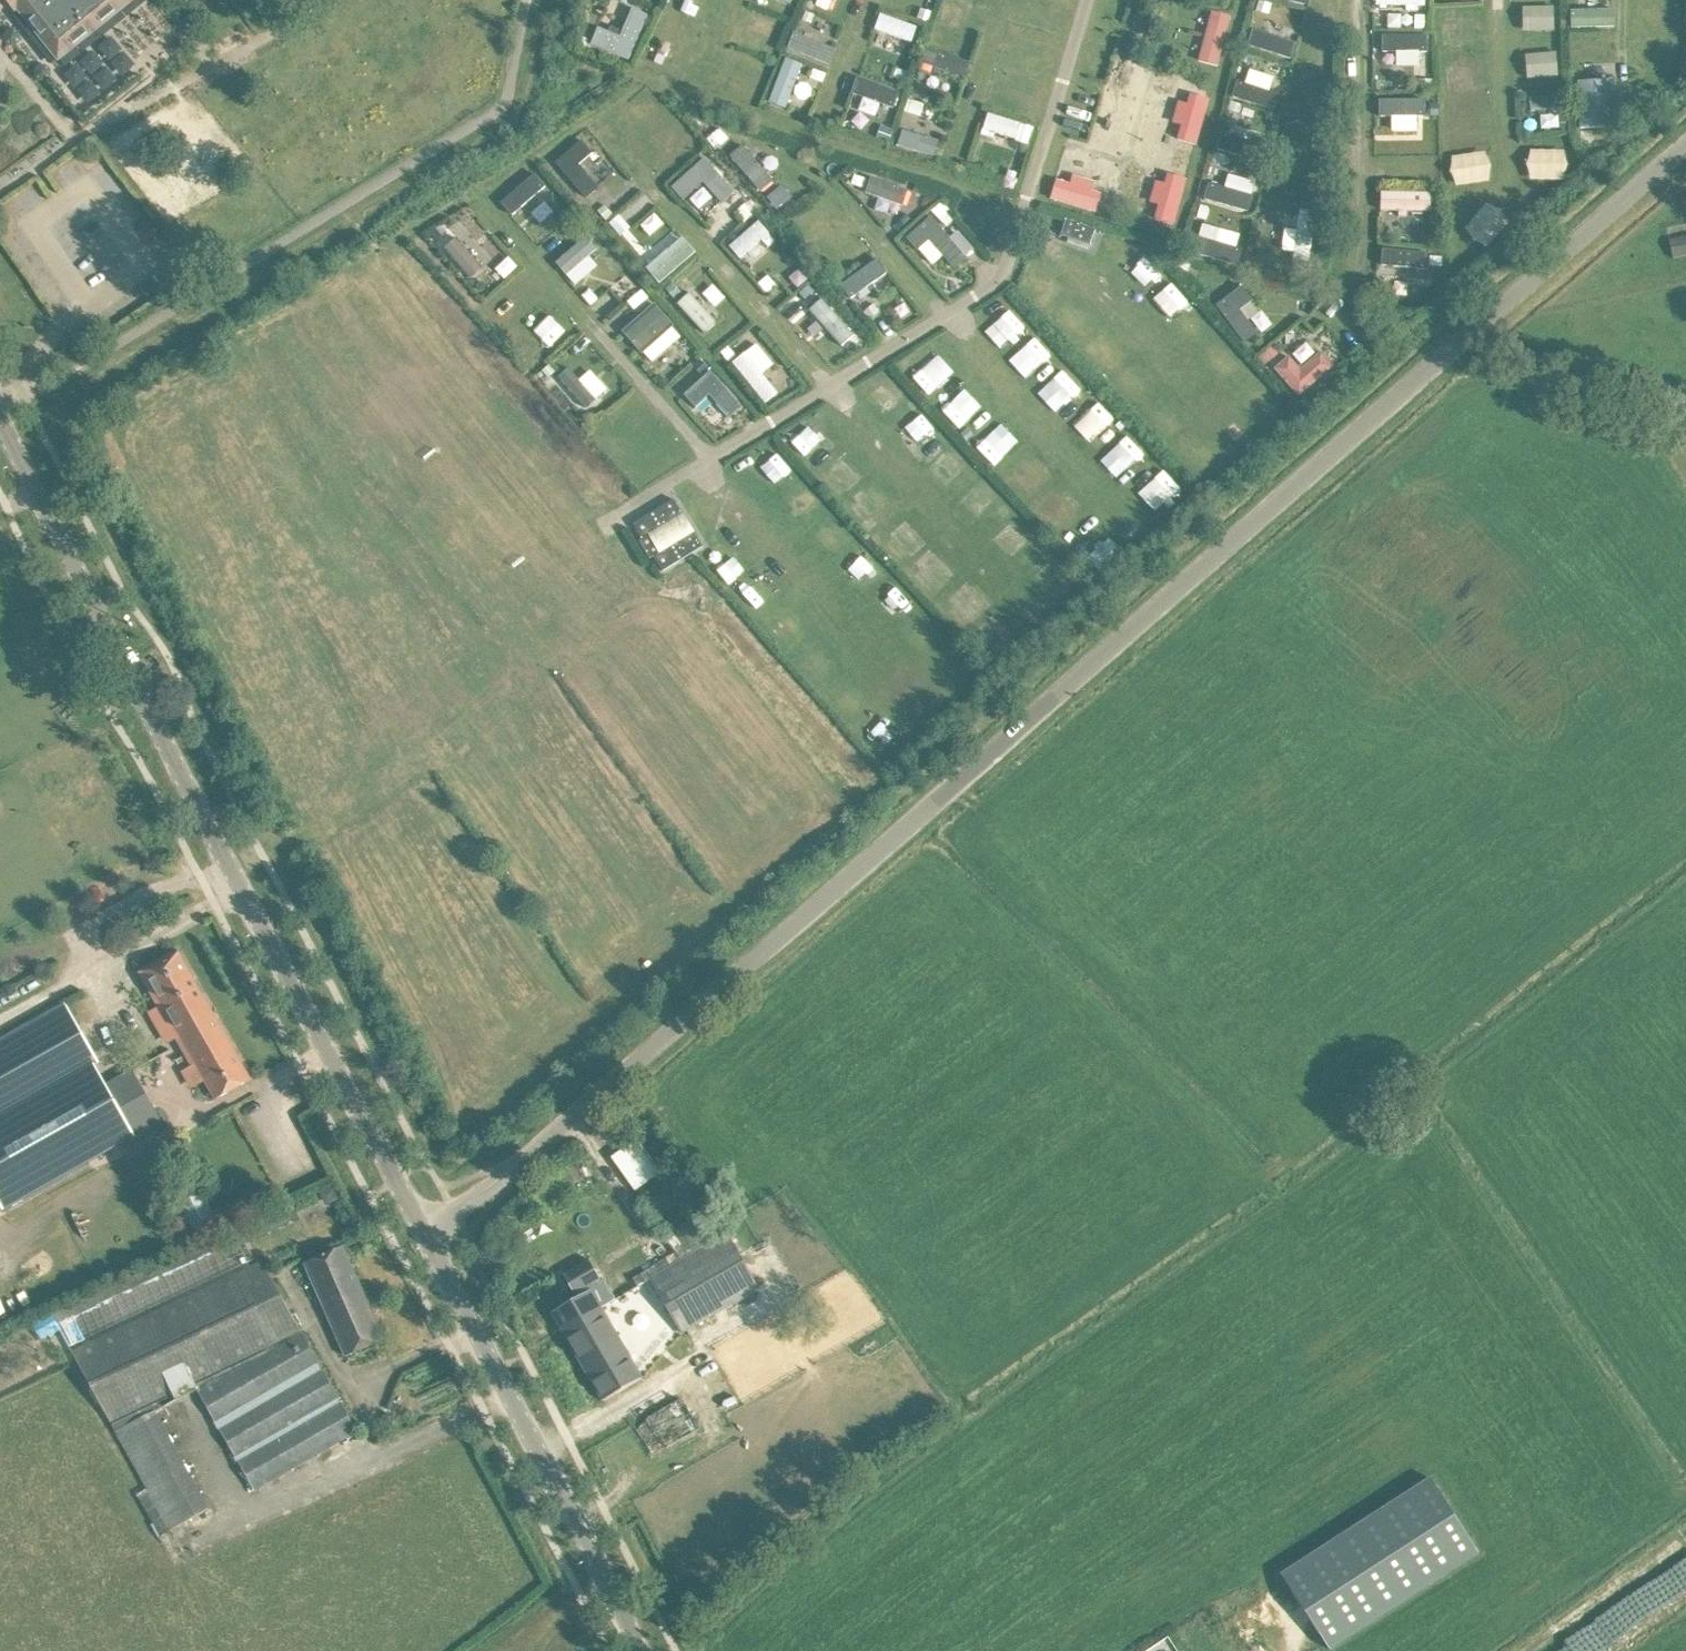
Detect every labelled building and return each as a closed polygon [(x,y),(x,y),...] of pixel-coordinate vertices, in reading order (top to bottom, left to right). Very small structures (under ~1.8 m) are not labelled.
[(9,3),(15,10),(17,8),(58,59),(132,0),(7,0),(9,3)] [(631,6),(619,35),(597,25),(589,44),(628,60),(648,13),(631,6)] [(1570,8),(1570,27),(1615,26),(1615,7),(1570,8)] [(1221,65),(1230,13),(1208,9),(1199,61),(1221,65)] [(874,29),(911,41),(917,24),(879,12),(874,29)] [(1253,27),(1247,44),(1291,59),(1297,42),(1253,27)] [(828,68),(836,48),(793,32),(785,52),(828,68)] [(1431,58),(1431,34),(1377,33),(1377,56),(1431,58)] [(923,62),(964,77),(970,62),(928,47),(923,62)] [(768,100),(785,107),(802,63),(784,56),(768,100)] [(852,93),(896,106),(901,89),(857,77),(852,93)] [(1237,77),(1230,97),(1274,113),(1281,94),(1237,77)] [(1614,127),(1612,77),(1577,79),(1579,128),(1614,127)] [(912,85),(899,145),(935,153),(938,138),(918,134),(928,88),(912,85)] [(1183,91),(1170,136),(1197,144),(1210,98),(1183,91)] [(1379,93),(1379,109),(1420,111),(1420,95),(1379,93)] [(1540,113),(1540,127),(1561,127),(1560,94),(1529,95),(1530,113),(1540,113)] [(981,130),(1028,145),(1034,125),(986,111),(981,130)] [(1257,162),(1265,132),(1228,121),(1219,150),(1257,162)] [(553,159),(580,193),(592,183),(578,165),(593,154),(580,138),(553,159)] [(761,189),(774,177),(742,142),(729,154),(761,189)] [(1527,148),(1528,180),(1566,179),(1566,148),(1527,148)] [(1452,153),(1453,183),(1490,182),(1489,152),(1452,153)] [(709,155),(673,188),(683,200),(704,181),(722,202),(738,187),(709,155)] [(1174,224),(1187,178),(1158,170),(1145,217),(1174,224)] [(1248,211),(1256,180),(1227,173),(1224,187),(1208,183),(1204,200),(1248,211)] [(907,190),(871,177),(866,192),(902,205),(907,190)] [(1103,187),(1073,177),(1070,184),(1055,179),(1049,198),(1095,213),(1103,187)] [(529,188),(557,221),(568,211),(540,179),(529,188)] [(1381,189),(1381,210),(1431,211),(1432,190),(1381,189)] [(1483,247),(1510,222),(1490,201),(1463,225),(1483,247)] [(1206,206),(1197,236),(1209,239),(1203,256),(1235,265),(1249,218),(1206,206)] [(1297,229),(1284,227),(1281,247),(1310,251),(1315,209),(1300,207),(1297,229)] [(931,216),(907,238),(918,250),(929,240),(954,267),(966,257),(931,216)] [(759,217),(729,244),(750,268),(780,241),(759,217)] [(1066,219),(1060,235),(1090,245),(1095,229),(1066,219)] [(660,283),(695,250),(675,227),(652,248),(657,255),(645,266),(660,283)] [(467,279),(482,268),(454,231),(439,242),(467,279)] [(1673,258),(1685,255),(1685,236),(1669,240),(1673,258)] [(1384,248),(1383,266),(1426,268),(1427,250),(1384,248)] [(876,254),(843,279),(855,294),(887,269),(876,254)] [(1241,284),(1214,304),(1245,343),(1271,323),(1241,284)] [(688,290),(676,300),(705,333),(717,322),(688,290)] [(841,344),(854,332),(820,295),(807,307),(841,344)] [(650,362),(682,333),(655,303),(623,332),(650,362)] [(1297,395),(1331,367),(1308,339),(1273,367),(1297,395)] [(763,402),(777,392),(762,371),(773,363),(757,340),(731,359),(763,402)] [(928,392),(947,376),(931,357),(912,374),(928,392)] [(584,411),(609,387),(590,367),(579,376),(568,365),(553,379),(584,411)] [(1061,368),(1044,386),(1064,405),(1081,387),(1061,368)] [(790,392),(803,384),(796,371),(782,379),(790,392)] [(728,416),(741,405),(711,372),(685,395),(695,407),(709,394),(728,416)] [(959,429),(984,406),(966,386),(941,409),(959,429)] [(915,418),(903,426),(914,441),(926,433),(915,418)] [(803,428),(789,439),(802,455),(816,444),(803,428)] [(769,448),(751,466),(770,484),(788,466),(769,448)] [(675,499),(633,523),(642,538),(639,541),(649,558),(653,556),(661,571),(703,546),(675,499)] [(748,545),(730,555),(739,569),(756,559),(748,545)] [(861,548),(847,565),(867,581),(881,563),(861,548)] [(881,751),(904,730),(891,717),(869,738),(881,751)] [(156,962),(140,972),(147,986),(159,1006),(177,1038),(192,1065),(202,1081),(205,1080),(205,1081),(216,1099),(251,1079),(202,994),(202,995),(193,979),(194,979),(178,950),(156,962)] [(0,1041),(0,1115),(93,1063),(61,1006),(0,1041)] [(0,1115),(0,1203),(3,1208),(120,1142),(121,1141),(140,1130),(113,1082),(113,1081),(106,1085),(93,1063),(0,1115)] [(648,1135),(621,1152),(642,1187),(669,1170),(648,1135)] [(728,1230),(650,1275),(684,1332),(761,1287),(728,1230)] [(344,1356),(384,1339),(342,1246),(329,1251),(325,1243),(315,1247),(318,1255),(305,1260),(344,1356)] [(579,1296),(552,1312),(562,1329),(601,1307),(600,1307),(615,1298),(604,1278),(601,1280),(589,1259),(563,1274),(574,1293),(576,1292),(579,1296)] [(299,1331),(280,1291),(265,1260),(76,1350),(110,1422),(299,1331)] [(140,1312),(208,1284),(198,1261),(117,1294),(123,1308),(137,1303),(140,1312)] [(601,1307),(562,1329),(603,1399),(603,1400),(642,1378),(642,1377),(641,1377),(625,1349),(601,1307)] [(303,1339),(280,1351),(200,1394),(252,1490),(355,1435),(303,1339)] [(723,1437),(710,1410),(692,1419),(680,1395),(653,1407),(677,1459),(723,1437)] [(170,1531),(207,1511),(153,1410),(115,1430),(170,1531)] [(1429,1478),(1281,1574),(1329,1649),(1477,1553),(1429,1478)]
